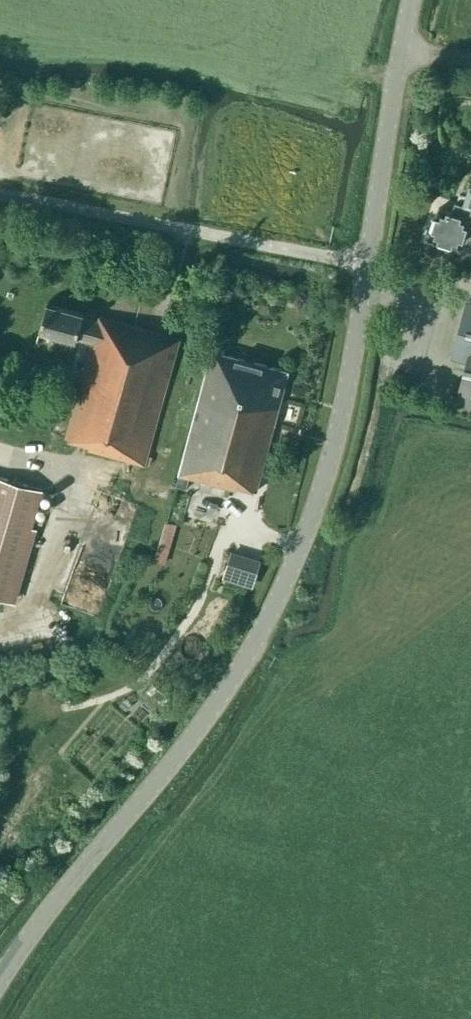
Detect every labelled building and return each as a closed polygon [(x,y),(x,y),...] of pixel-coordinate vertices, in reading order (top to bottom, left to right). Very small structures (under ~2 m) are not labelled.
[(469,185),(463,204),(455,202),(452,212),(439,207),(429,237),(470,250),(470,185),(469,185)] [(467,301),(451,356),(468,361),(456,403),(470,407),(470,302),(467,301)] [(63,437),(89,444),(88,448),(144,464),(180,339),(99,316),(98,321),(83,317),(83,314),(47,303),(40,329),(76,340),(77,337),(92,341),(82,377),(80,376),(63,437)] [(212,350),(176,485),(187,488),(190,477),(236,489),(237,485),(256,490),(288,370),(212,350)] [(37,528),(32,526),(43,489),(0,477),(0,598),(16,603),(37,528)] [(166,557),(179,517),(166,513),(154,553),(166,557)] [(231,555),(224,552),(217,574),(252,583),(262,550),(235,543),(231,555)]
